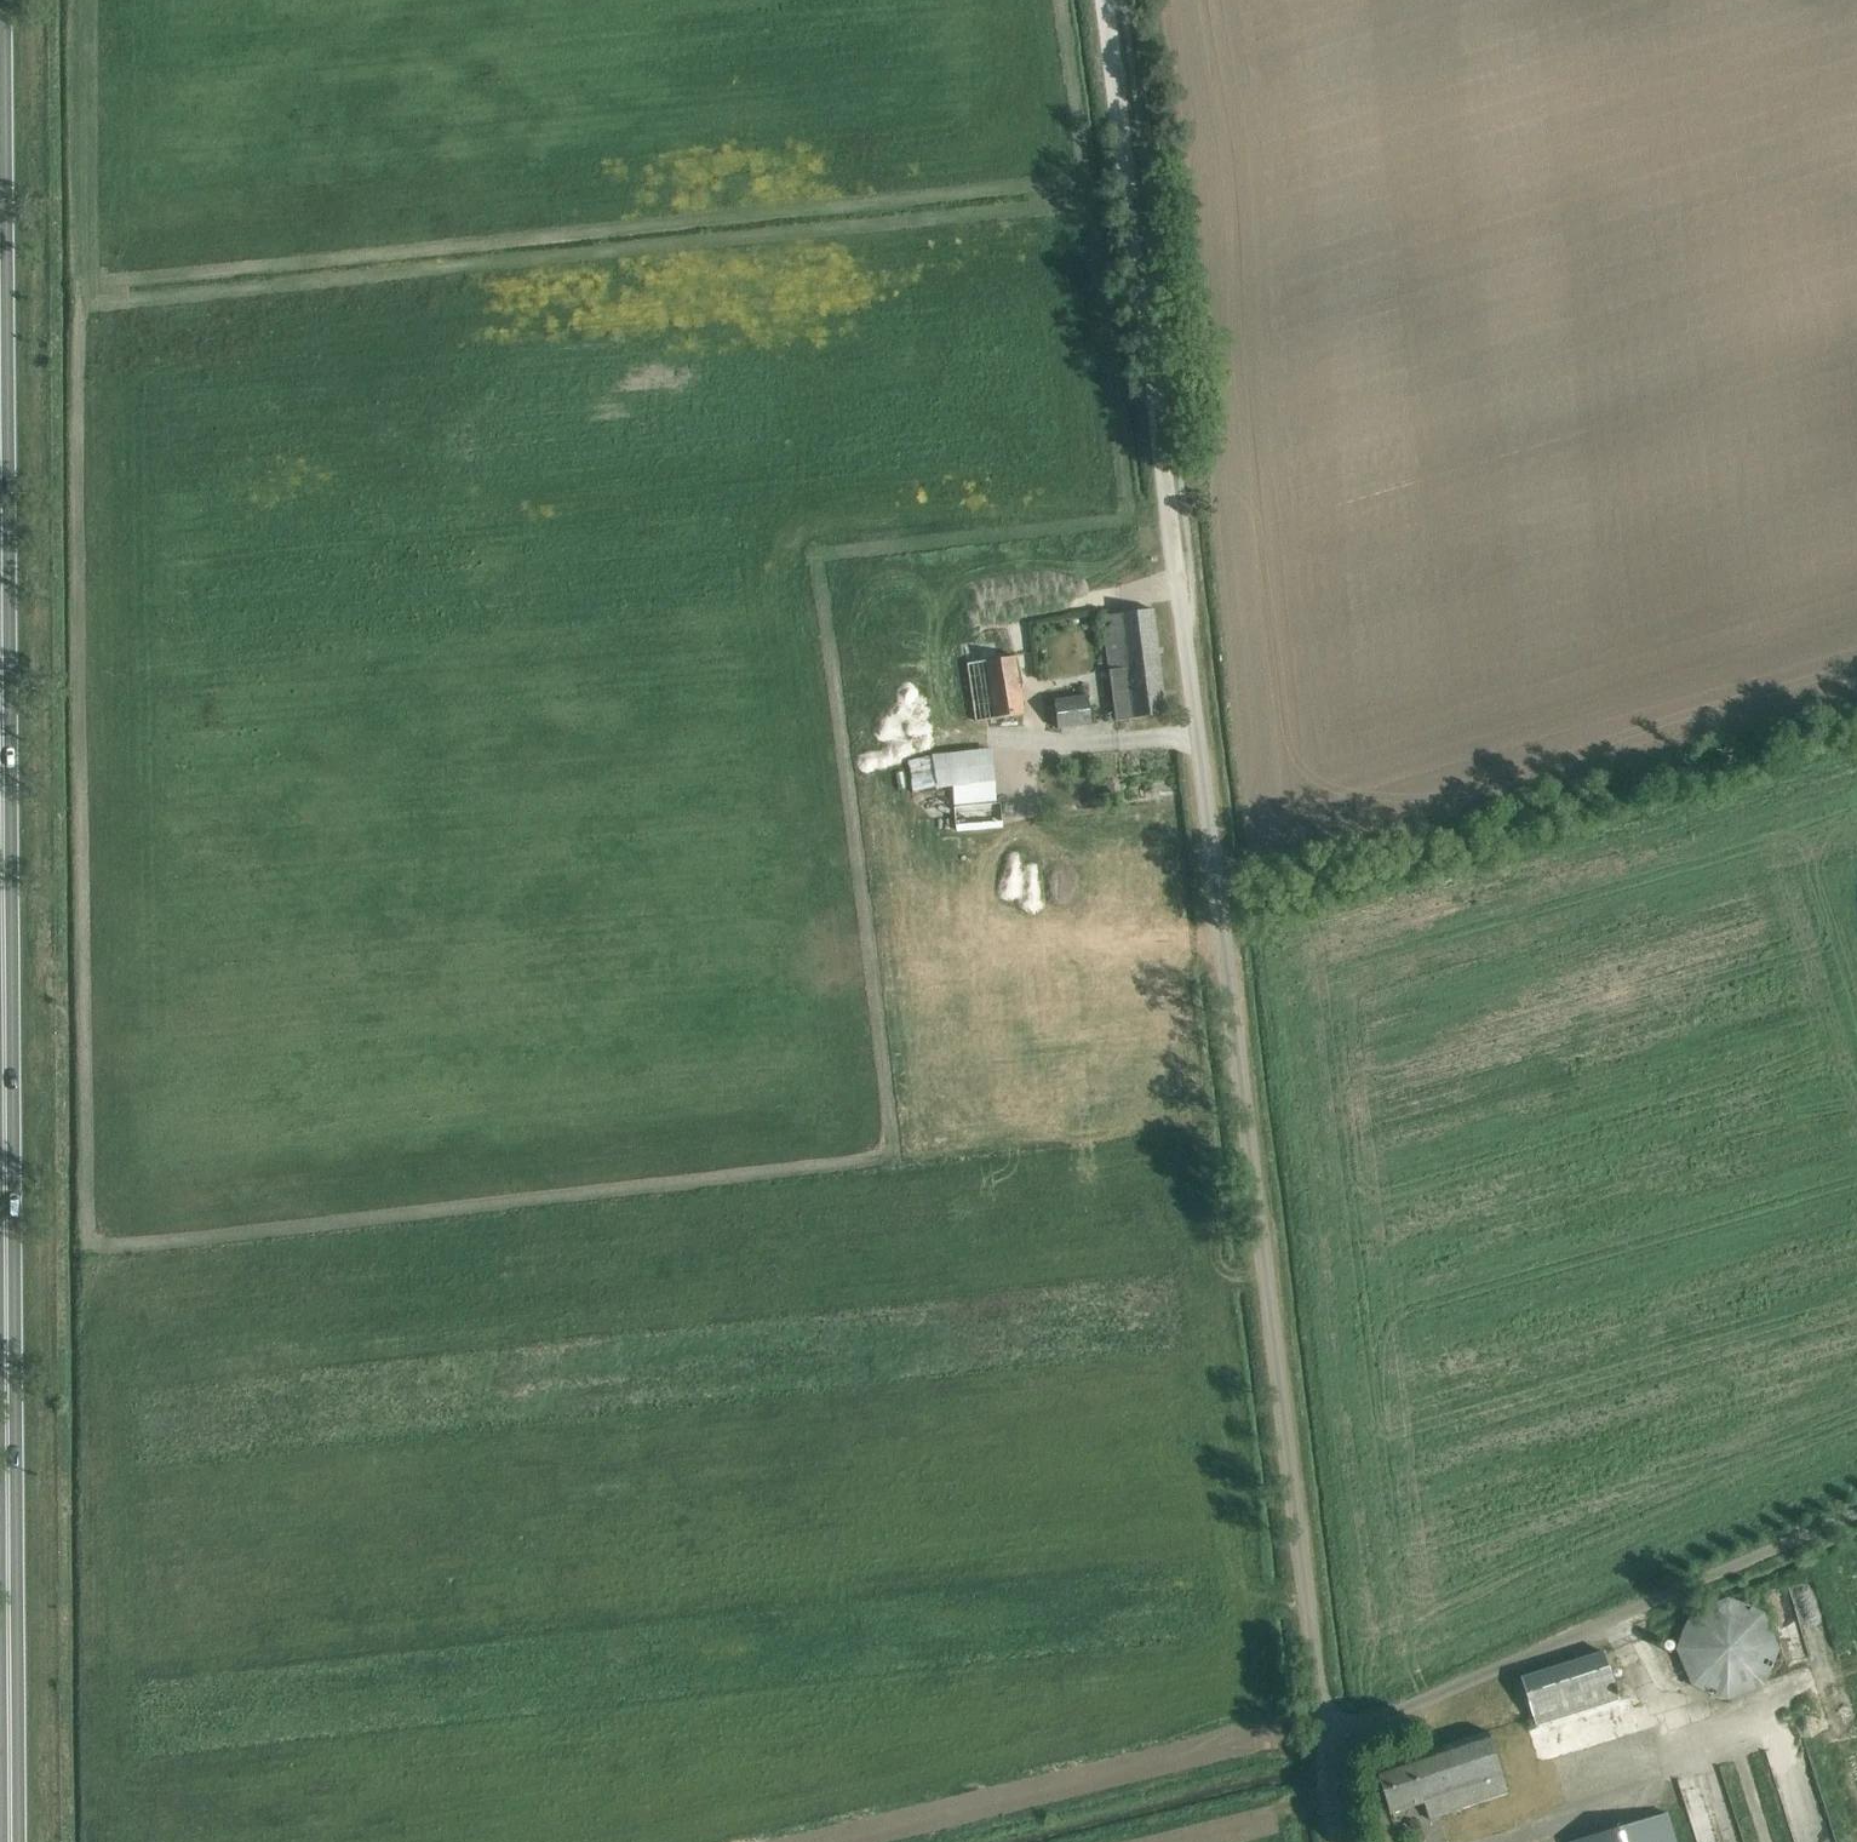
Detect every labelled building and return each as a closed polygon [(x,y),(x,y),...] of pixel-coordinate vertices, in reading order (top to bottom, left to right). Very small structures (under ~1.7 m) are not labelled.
[(1152,608),(1128,611),(1102,615),(1110,680),(1116,720),(1165,714),(1152,608)] [(1014,656),(966,664),(974,721),(1024,714),(1019,686),(1014,656)] [(1054,697),(1058,728),(1092,725),(1089,694),(1054,697)] [(914,791),(936,785),(929,754),(907,760),(914,791)] [(1718,1695),(1731,1695),(1744,1692),(1756,1685),(1765,1675),(1772,1663),(1774,1650),(1773,1637),(1768,1624),(1759,1614),(1748,1606),(1735,1602),(1722,1601),(1709,1605),(1697,1612),(1688,1621),(1682,1633),(1680,1646),(1681,1660),(1686,1672),(1694,1683),(1705,1690),(1718,1695)] [(1618,1698),(1603,1651),(1521,1677),(1536,1724),(1618,1698)] [(1488,1731),(1375,1768),(1389,1811),(1423,1800),(1429,1818),(1452,1810),(1461,1808),(1508,1792),(1506,1787),(1502,1775),(1488,1731)] [(1569,1841),(1676,1841),(1667,1811),(1569,1841)] [(1477,1833),(1450,1841),(1480,1841),(1477,1833)]
